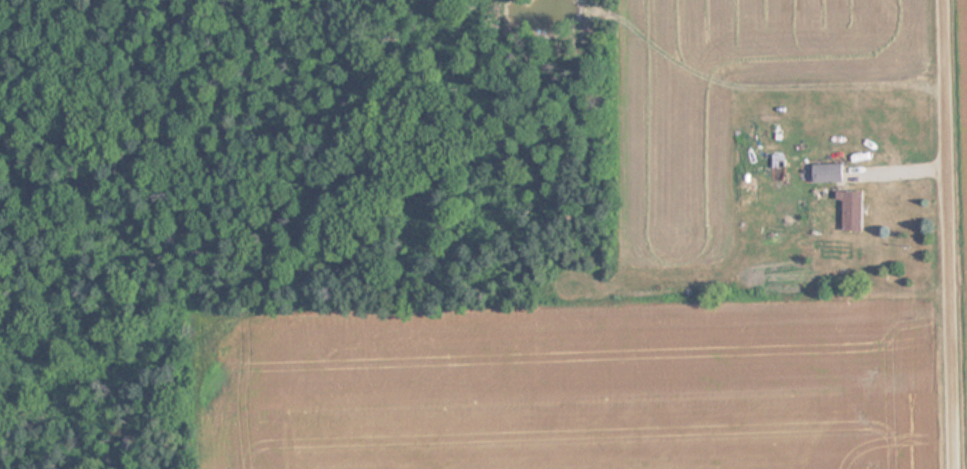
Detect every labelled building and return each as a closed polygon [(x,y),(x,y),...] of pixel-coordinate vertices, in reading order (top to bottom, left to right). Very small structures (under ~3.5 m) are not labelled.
[(841,182),(841,164),(815,164),(815,182),(841,182)] [(838,231),(860,231),(860,191),(838,191),(838,231)]
